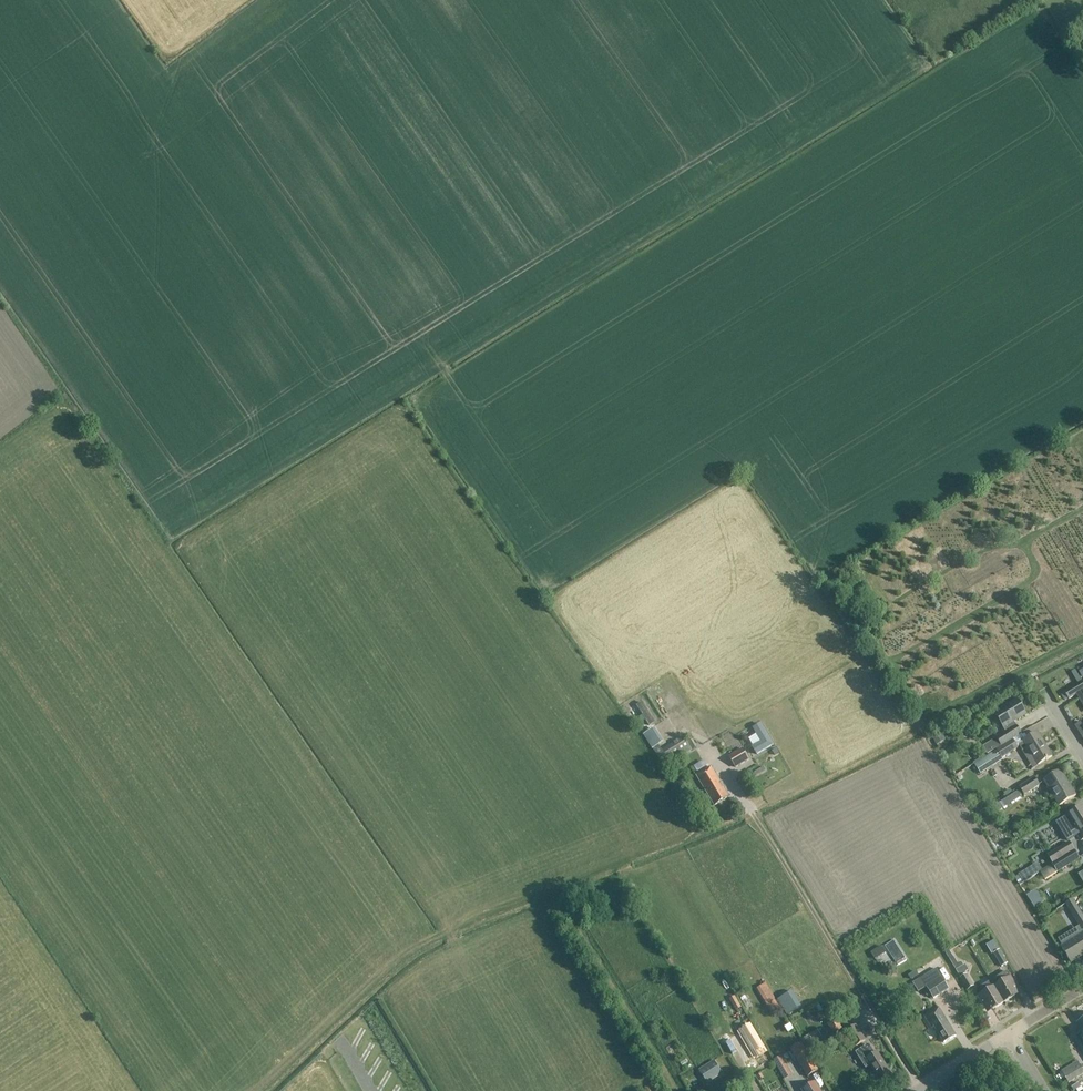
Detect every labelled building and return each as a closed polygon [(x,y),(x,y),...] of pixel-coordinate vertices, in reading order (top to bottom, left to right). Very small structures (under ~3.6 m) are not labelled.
[(1064,692),(1068,699),(1076,694),(1080,692),(1082,696),(1082,683),(1082,682),(1064,692)] [(1006,733),(996,739),(983,747),(987,754),(1001,746),(1021,734),(1016,726),(1016,727),(1014,723),(1026,715),(1017,700),(994,714),(1004,729),(1006,733)] [(1074,726),(1082,741),(1082,725),(1080,722),(1074,726)] [(756,754),(773,744),(762,724),(753,729),(761,742),(752,747),(756,754)] [(643,735),(649,744),(665,770),(692,752),(685,738),(663,752),(659,746),(663,743),(654,728),(643,735)] [(1023,743),(1019,746),(1022,752),(1027,749),(1037,766),(1052,757),(1037,733),(1023,742),(1023,743)] [(731,749),(737,746),(733,739),(727,741),(731,749)] [(986,757),(974,764),(980,774),(1003,760),(1001,758),(1017,748),(1012,740),(986,757)] [(735,767),(746,762),(749,760),(743,747),(729,755),(735,767)] [(710,767),(696,775),(714,805),(728,796),(710,767)] [(1061,772),(1044,782),(1059,807),(1076,797),(1061,772)] [(1024,795),(1040,786),(1036,778),(1019,788),(1024,795)] [(1057,824),(1068,841),(1075,836),(1077,835),(1081,842),(1082,840),(1082,807),(1069,816),(1057,824)] [(1048,857),(1052,864),(1073,850),(1069,844),(1068,842),(1047,856),(1048,857)] [(1074,850),(1073,850),(1052,864),(1039,872),(1045,881),(1079,859),(1074,850)] [(1037,893),(1045,903),(1055,894),(1047,885),(1037,893)] [(1065,903),(1069,910),(1082,931),(1082,916),(1082,914),(1073,898),(1065,903)] [(1061,947),(1071,964),(1082,957),(1082,933),(1061,947)] [(1013,963),(1019,958),(1008,946),(1003,951),(1013,963)] [(1008,964),(1002,954),(1000,950),(993,954),(995,958),(1001,968),(1008,964)] [(967,974),(966,974),(965,973),(969,971),(965,965),(958,969),(955,971),(957,973),(960,978),(967,991),(974,987),(967,974)] [(949,990),(941,978),(936,969),(913,983),(918,992),(926,987),(933,1000),(949,990)] [(1007,972),(1000,976),(990,981),(1004,1004),(1015,997),(1012,993),(1018,989),(1010,977),(1007,972)] [(993,1010),(1004,1004),(990,981),(976,990),(976,993),(978,997),(985,1009),(990,1006),(993,1010)] [(765,984),(758,989),(772,1012),(780,1008),(765,984)] [(953,1008),(959,1004),(953,994),(947,998),(953,1008)] [(932,1028),(934,1027),(944,1043),(956,1036),(939,1008),(925,1017),(932,1028)] [(1082,1032),(1073,1038),(1082,1055),(1082,1019),(1076,1023),(1082,1032)] [(750,1025),(740,1031),(756,1057),(766,1051),(750,1025)] [(855,1026),(845,1032),(855,1047),(864,1041),(855,1026)] [(817,1030),(808,1035),(813,1043),(822,1037),(817,1030)] [(800,1041),(801,1043),(811,1058),(819,1053),(808,1035),(800,1041)] [(818,1071),(811,1058),(801,1043),(790,1050),(807,1078),(818,1071)] [(865,1069),(870,1066),(874,1073),(870,1076),(869,1078),(872,1083),(875,1083),(879,1080),(880,1082),(890,1075),(876,1052),(873,1055),(867,1045),(855,1052),(865,1069)] [(723,1075),(714,1061),(699,1070),(707,1084),(723,1075)] [(1077,1062),(1061,1072),(1068,1083),(1082,1074),(1082,1072),(1077,1062)] [(780,1069),(786,1079),(793,1075),(787,1065),(780,1069)]
